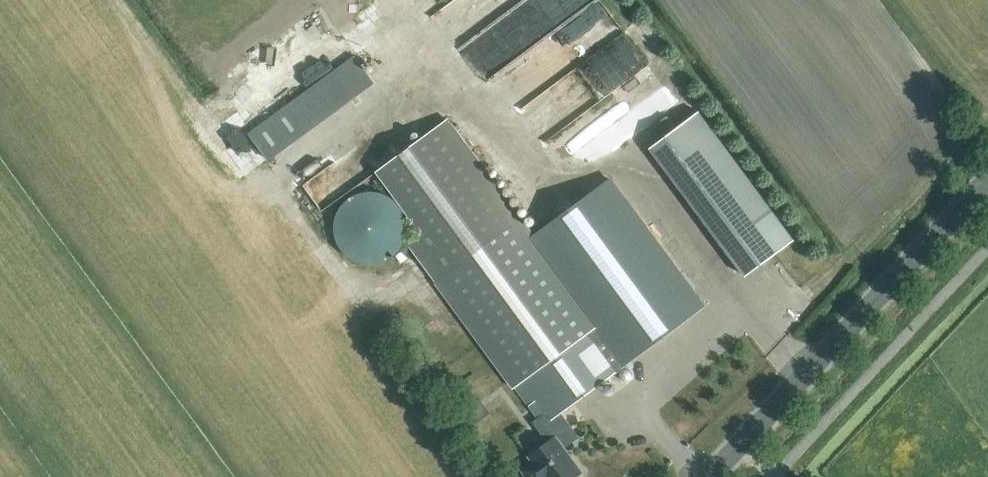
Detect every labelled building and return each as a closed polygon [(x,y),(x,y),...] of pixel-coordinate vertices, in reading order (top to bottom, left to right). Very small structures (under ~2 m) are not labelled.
[(356,56),(250,134),(270,161),(376,83),(356,56)] [(652,63),(549,139),(568,165),(671,89),(652,63)] [(666,103),(646,118),(655,128),(674,113),(666,103)] [(517,221),(522,218),(449,118),(376,172),(422,234),(411,242),(540,418),(533,423),(548,443),(529,456),(534,463),(523,471),(527,476),(575,476),(581,473),(564,449),(579,438),(561,413),(625,366),(624,366),(706,306),(611,177),(530,238),(517,221)] [(367,264),(373,264),(377,264),(380,263),(383,262),(386,260),(390,259),(393,257),(396,254),(398,251),(401,248),(403,245),(404,241),(406,238),(406,234),(407,230),(407,227),(407,223),(406,220),(405,216),(404,213),(403,211),(401,208),(399,206),(397,203),(395,201),(392,199),(389,197),(386,195),(382,193),(379,192),(375,192),(371,192),(367,192),(363,192),(359,193),(356,195),(353,196),(350,198),(347,200),(344,203),(342,205),(340,208),(339,210),(338,213),(336,216),(335,219),(335,223),(334,226),(334,230),(335,234),(336,237),(337,241),(339,245),(341,248),(343,251),(346,254),(348,256),(351,259),(355,260),(358,262),(361,263),(364,263),(367,264)] [(771,209),(722,244),(746,276),(794,241),(771,209)] [(491,414),(477,394),(456,409),(471,429),(491,414)]
